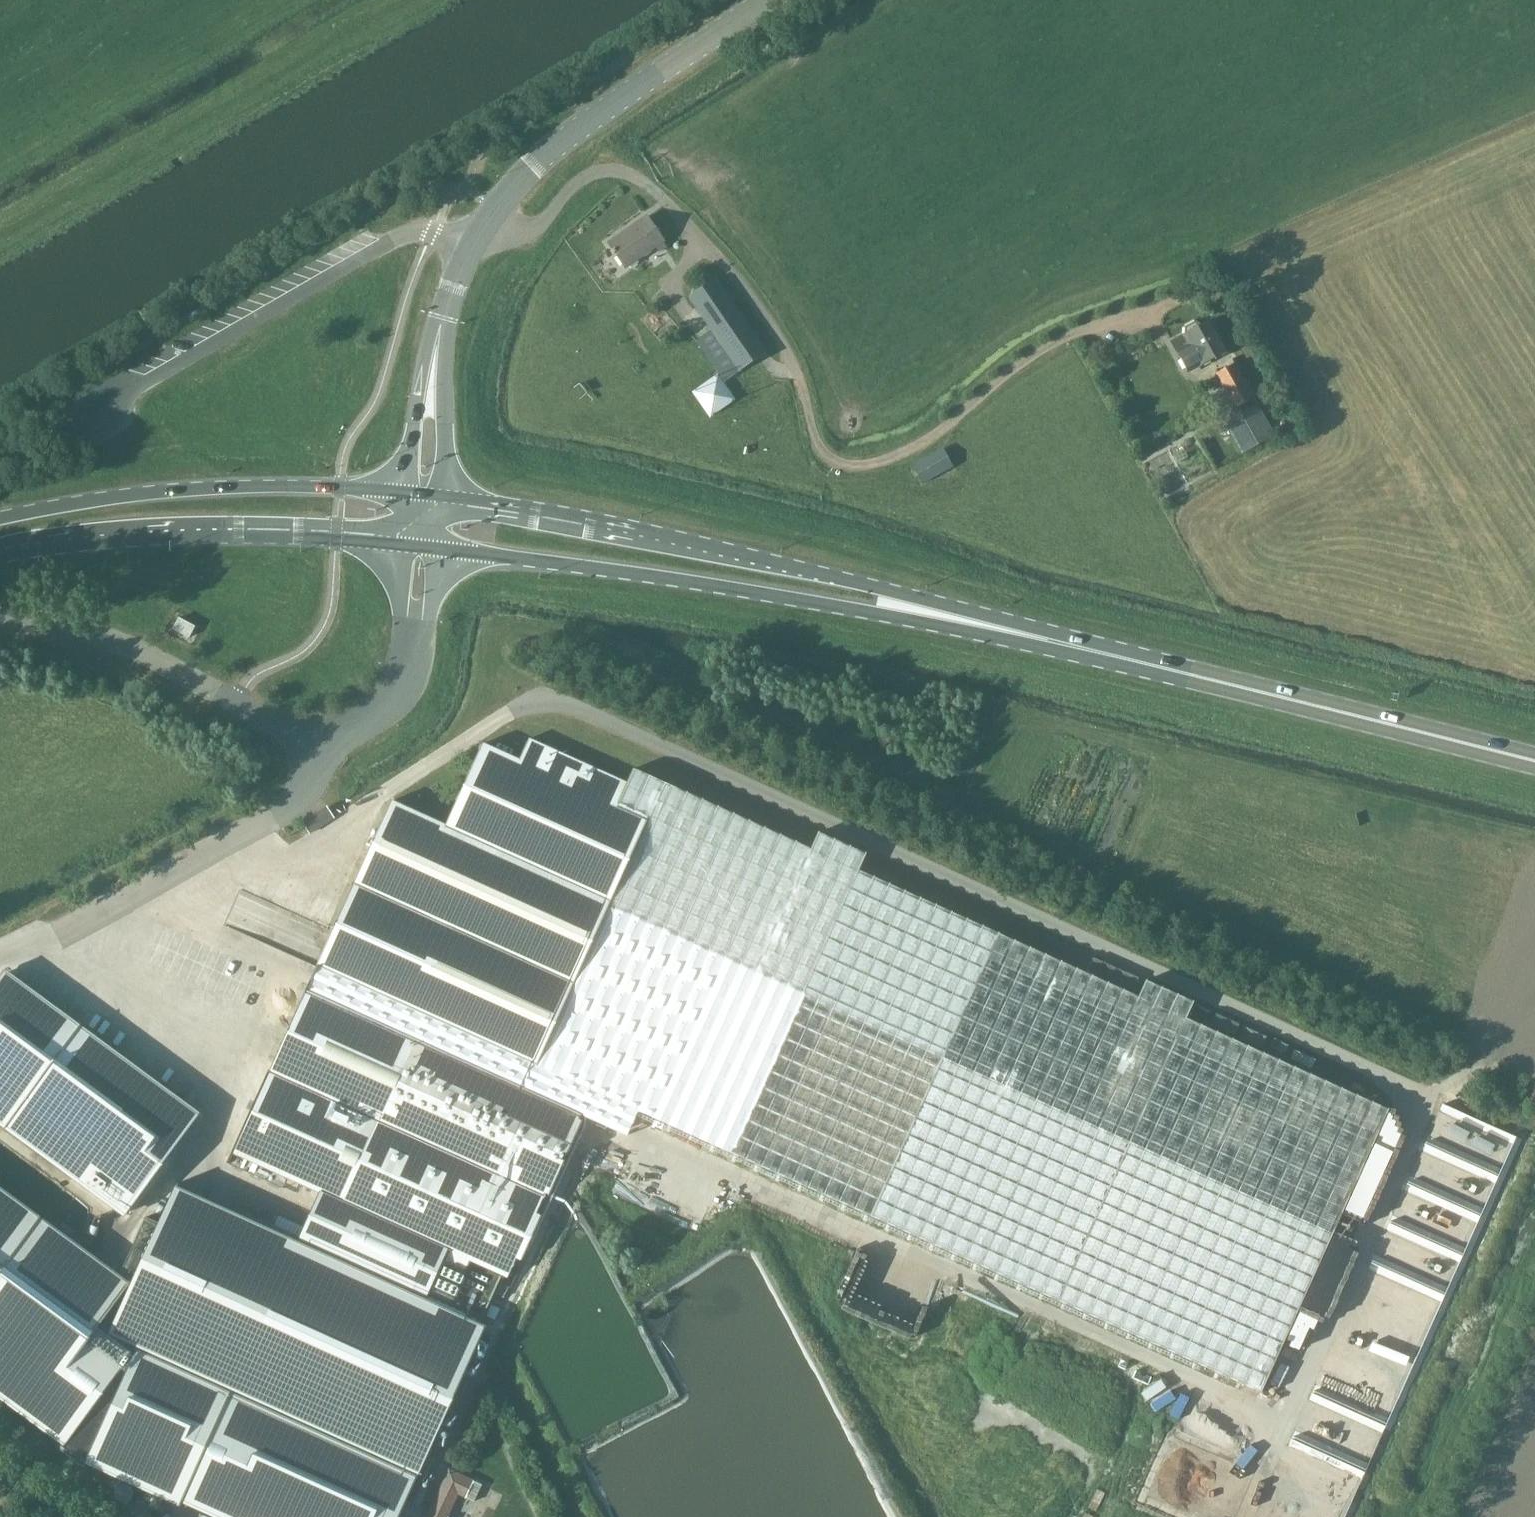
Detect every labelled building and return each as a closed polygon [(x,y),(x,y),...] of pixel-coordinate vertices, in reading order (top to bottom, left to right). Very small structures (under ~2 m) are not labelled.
[(655,247),(659,253),(666,248),(662,242),(665,240),(648,216),(610,243),(627,267),(655,247)] [(724,380),(765,352),(715,279),(688,296),(711,329),(696,339),(724,380)] [(1185,328),(1184,335),(1170,342),(1187,372),(1227,350),(1211,320),(1201,326),(1195,322),(1185,328)] [(1234,408),(1252,398),(1233,364),(1216,373),(1234,408)] [(1223,421),(1232,437),(1241,454),(1273,437),(1255,403),(1223,421)] [(1186,481),(1208,469),(1190,437),(1169,449),(1186,481)] [(925,483),(953,467),(942,449),(914,465),(925,483)] [(131,1284),(108,1333),(136,1346),(417,1473),(419,1474),(485,1327),(477,1323),(499,1274),(506,1277),(542,1196),(545,1197),(582,1115),(628,1136),(638,1110),(846,1204),(871,1216),(1260,1391),(1387,1109),(1185,1018),(1193,1000),(1145,980),(1138,997),(998,933),(858,870),(866,854),(818,832),(810,848),(633,768),(627,782),(620,779),(529,738),(519,760),(483,743),(446,825),(391,800),(305,991),(232,1153),(322,1194),(308,1225),(303,1237),(300,1243),(175,1186),(156,1227),(144,1222),(123,1270),(120,1276),(131,1284)] [(125,1212),(199,1110),(6,970),(3,973),(0,978),(0,1121),(125,1212)] [(64,1446),(67,1442),(69,1439),(132,1353),(136,1346),(108,1333),(131,1284),(120,1276),(0,1188),(0,1398),(64,1446)] [(61,1450),(84,1466),(85,1463),(179,1505),(181,1502),(201,1510),(198,1516),(398,1516),(417,1473),(136,1346),(132,1353),(69,1439),(67,1442),(64,1446),(61,1450)] [(427,1516),(447,1516),(458,1495),(464,1498),(473,1481),(449,1470),(427,1516)]
